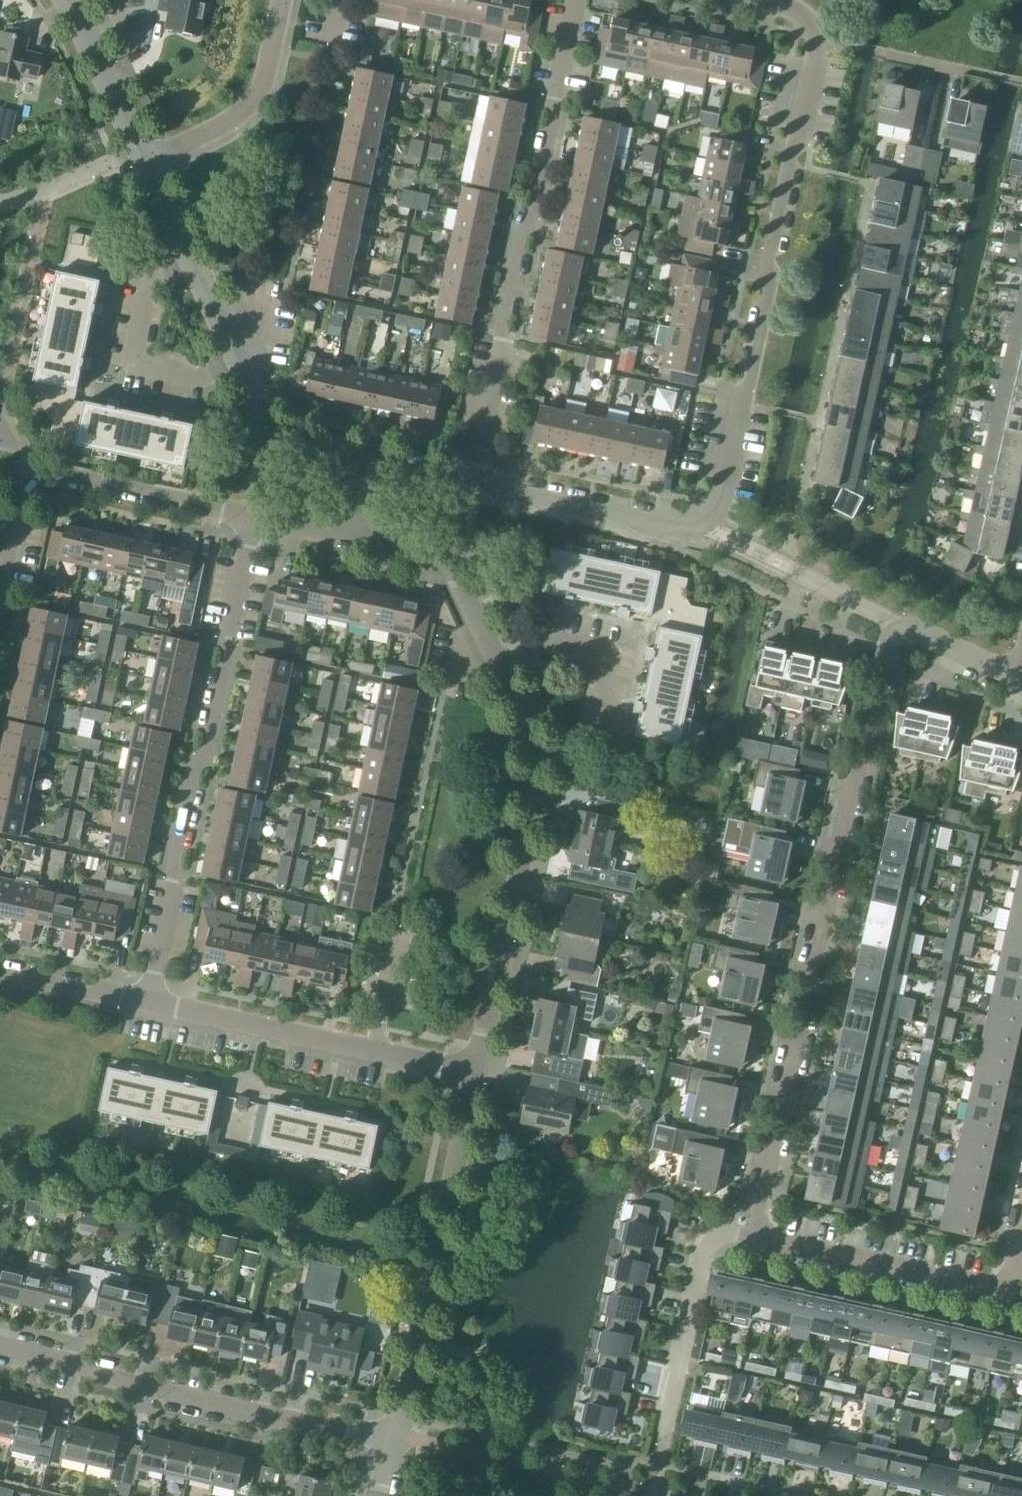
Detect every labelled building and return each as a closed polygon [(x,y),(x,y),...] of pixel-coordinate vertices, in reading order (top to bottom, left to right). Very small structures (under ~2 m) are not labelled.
[(157,1),(171,4),(166,29),(196,36),(202,7),(206,8),(207,0),(158,0),(157,1)] [(402,23),(407,0),(374,0),(370,16),(402,23)] [(402,23),(422,27),(428,0),(407,0),(402,23)] [(422,27),(442,32),(449,0),(428,0),(422,27)] [(462,36),(470,0),(449,0),(442,32),(462,36)] [(482,40),(490,0),(470,0),(462,36),(482,40)] [(504,34),(512,0),(490,0),(482,40),(502,44),(504,34)] [(504,34),(522,38),(520,50),(533,52),(541,16),(530,13),(532,2),(522,0),(512,0),(504,34)] [(593,65),(625,72),(637,16),(632,14),(630,23),(615,20),(612,31),(601,28),(593,65)] [(625,72),(645,76),(655,29),(641,25),(643,17),(637,16),(625,72)] [(645,76),(665,81),(678,18),(671,17),(668,31),(655,29),(645,76)] [(678,18),(665,81),(663,90),(683,94),(685,85),(695,37),(682,34),(685,20),(678,18)] [(708,40),(695,37),(685,85),(705,89),(707,77),(718,27),(711,25),(708,40)] [(725,28),(718,27),(707,77),(727,81),(735,45),(722,43),(725,28)] [(40,55),(24,52),(27,40),(0,34),(0,77),(18,81),(19,76),(34,80),(40,55)] [(756,50),(735,45),(727,81),(746,85),(745,87),(758,90),(764,63),(753,61),(756,50)] [(363,49),(360,63),(370,65),(373,51),(363,49)] [(358,70),(353,92),(389,100),(393,77),(358,70)] [(484,81),(474,79),(472,87),(482,89),(484,81)] [(508,95),(524,98),(527,87),(511,83),(508,95)] [(921,95),(916,94),(916,92),(917,92),(917,91),(903,90),(886,87),(878,123),(879,123),(879,122),(912,129),(912,131),(913,131),(920,99),(921,95)] [(353,92),(349,113),(384,120),(389,100),(353,92)] [(481,96),(477,118),(522,128),(527,106),(481,96)] [(421,98),(419,106),(432,109),(434,100),(421,98)] [(958,102),(957,103),(952,102),(951,106),(944,138),(945,138),(946,137),(978,144),(978,145),(979,146),(987,109),(970,106),(958,100),(957,101),(958,102)] [(440,101),(438,110),(450,113),(452,104),(440,101)] [(432,109),(419,106),(418,114),(430,117),(432,109)] [(627,108),(625,121),(635,123),(637,110),(627,108)] [(643,120),(655,123),(657,112),(645,109),(643,120)] [(450,113),(438,110),(436,118),(449,121),(450,113)] [(8,142),(14,115),(0,112),(0,140),(8,142)] [(349,113),(344,134),(380,142),(384,120),(349,113)] [(655,127),(667,129),(670,116),(658,114),(655,127)] [(1010,153),(1012,153),(1012,152),(1021,154),(1021,117),(1018,116),(1010,153)] [(477,118),(472,139),(517,149),(522,128),(477,118)] [(585,118),(580,141),(616,148),(621,126),(585,118)] [(712,138),(707,159),(743,166),(750,135),(723,129),(721,140),(712,138)] [(344,134),(340,156),(375,163),(380,142),(344,134)] [(472,139),(468,160),(513,170),(517,149),(472,139)] [(412,140),(410,148),(423,151),(425,142),(412,140)] [(580,141),(576,161),(611,169),(616,148),(580,141)] [(431,144),(429,152),(441,155),(443,146),(431,144)] [(645,145),(643,154),(656,156),(658,148),(645,145)] [(423,151),(410,148),(409,157),(421,159),(423,151)] [(942,157),(942,156),(907,148),(907,149),(909,149),(903,175),(934,183),(940,156),(942,157)] [(441,155),(429,152),(427,161),(440,163),(441,155)] [(656,156),(643,154),(642,162),(654,165),(656,156)] [(375,163),(340,156),(335,177),(370,185),(375,163)] [(707,159),(703,179),(753,190),(755,183),(740,180),(743,166),(707,159)] [(513,170),(468,160),(463,183),(508,192),(513,170)] [(1012,160),(1009,175),(1021,178),(1021,173),(1021,162),(1012,160)] [(576,161),(572,182),(607,190),(611,169),(576,161)] [(703,179),(699,199),(735,206),(737,193),(752,196),(753,190),(703,179)] [(880,198),(879,202),(882,202),(882,203),(915,210),(918,195),(931,196),(932,190),(884,180),(882,192),(880,198)] [(572,182),(567,204),(602,211),(607,190),(572,182)] [(334,183),(329,205),(364,212),(369,190),(334,183)] [(636,187),(634,196),(647,198),(649,190),(636,187)] [(464,188),(459,210),(494,218),(499,196),(464,188)] [(404,190),(402,198),(415,201),(417,193),(404,190)] [(417,193),(415,201),(428,204),(430,195),(417,193)] [(647,198),(634,196),(633,204),(645,207),(647,198)] [(687,196),(683,216),(739,228),(740,223),(731,221),(735,206),(699,199),(687,196)] [(401,207),(413,210),(415,201),(402,198),(401,207)] [(653,199),(651,208),(661,210),(662,201),(653,199)] [(415,201),(413,210),(426,212),(428,204),(415,201)] [(875,220),(875,224),(877,225),(910,233),(910,232),(913,218),(926,218),(927,212),(915,210),(882,203),(882,202),(879,202),(877,214),(875,220)] [(567,204),(563,224),(598,232),(602,211),(567,204)] [(329,205),(325,226),(360,233),(364,212),(329,205)] [(459,210),(455,232),(490,239),(494,218),(459,210)] [(739,228),(683,216),(681,216),(678,234),(689,237),(686,250),(712,256),(715,245),(726,247),(729,232),(738,234),(739,228)] [(598,232),(563,224),(558,247),(593,255),(598,232)] [(870,242),(870,246),(872,247),(872,248),(905,255),(905,254),(909,240),(921,240),(922,235),(910,232),(910,233),(877,225),(875,224),(872,236),(870,242)] [(325,226),(320,247),(355,255),(360,233),(325,226)] [(627,229),(625,238),(638,241),(640,232),(627,229)] [(393,231),(391,240),(403,243),(405,234),(393,231)] [(455,232),(450,253),(485,260),(490,239),(455,232)] [(82,247),(84,236),(85,235),(73,233),(70,244),(71,245),(82,247)] [(82,247),(71,245),(67,262),(90,267),(97,263),(102,240),(84,236),(82,247)] [(411,236),(409,244),(422,247),(423,238),(411,236)] [(638,241),(625,238),(624,246),(636,249),(638,241)] [(403,243),(391,240),(389,248),(401,251),(403,243)] [(422,247),(409,244),(407,252),(420,255),(422,247)] [(865,265),(865,269),(867,269),(867,270),(900,277),(912,279),(916,262),(917,257),(905,254),(905,255),(872,248),(872,247),(870,246),(867,259),(865,265)] [(320,247),(316,268),(351,276),(355,255),(320,247)] [(549,251),(544,272),(579,280),(584,258),(549,251)] [(450,253),(446,274),(481,281),(485,260),(450,253)] [(672,264),(668,285),(724,297),(725,292),(717,290),(720,275),(709,272),(711,261),(685,256),(682,267),(672,264)] [(351,276),(316,268),(311,290),(346,298),(351,276)] [(861,287),(860,291),(862,292),(895,299),(899,284),(911,285),(912,279),(900,277),(867,270),(867,269),(865,269),(862,281),(861,287)] [(105,423),(110,401),(110,402),(111,401),(109,400),(107,407),(85,402),(85,404),(77,402),(76,403),(74,399),(75,399),(77,391),(78,391),(83,369),(90,371),(90,369),(89,368),(89,369),(67,365),(69,355),(91,360),(91,361),(92,361),(92,359),(85,357),(94,315),(101,317),(102,315),(100,314),(100,315),(79,311),(81,301),(102,306),(102,307),(103,307),(104,305),(97,304),(101,282),(94,280),(58,273),(58,272),(34,382),(35,382),(30,409),(46,412),(53,423),(49,439),(76,445),(76,446),(185,469),(195,426),(173,421),(174,414),(172,414),(172,415),(173,415),(168,437),(159,435),(163,413),(164,413),(165,412),(163,412),(161,419),(119,410),(120,402),(118,402),(118,403),(119,403),(114,425),(105,423)] [(544,272),(539,295),(575,302),(579,280),(544,272)] [(384,274),(382,282),(394,285),(396,277),(384,274)] [(446,274),(441,295),(476,302),(481,281),(446,274)] [(402,278),(400,286),(413,289),(414,281),(402,278)] [(617,279),(615,288),(627,291),(629,282),(617,279)] [(394,285),(382,282),(380,291),(392,293),(394,285)] [(679,288),(675,308),(711,315),(714,301),(723,303),(724,297),(668,285),(668,286),(679,288)] [(413,289),(400,286),(398,295),(411,297),(413,289)] [(627,291),(615,288),(613,296),(625,299),(627,291)] [(1018,315),(1017,315),(1021,316),(1021,293),(1011,290),(1009,296),(1021,301),(1018,315)] [(856,309),(855,313),(857,314),(890,322),(890,321),(894,307),(906,307),(907,301),(895,299),(862,292),(860,291),(857,303),(856,309)] [(476,302),(441,295),(437,317),(472,325),(476,302)] [(539,295),(535,315),(570,323),(575,302),(539,295)] [(354,316),(368,319),(370,309),(356,306),(354,316)] [(675,308),(671,328),(721,338),(723,331),(708,328),(711,315),(675,308)] [(370,309),(368,319),(381,322),(383,312),(370,309)] [(851,331),(850,335),(853,336),(852,337),(885,344),(886,343),(889,329),(901,329),(902,324),(890,321),(890,322),(857,314),(855,313),(852,325),(851,331)] [(396,325),(410,328),(412,318),(399,315),(396,325)] [(570,323),(535,315),(530,337),(566,345),(570,323)] [(328,335),(341,337),(343,320),(331,318),(328,335)] [(412,318),(410,328),(423,331),(426,321),(412,318)] [(639,322),(628,319),(623,338),(635,341),(639,322)] [(608,322),(606,330),(618,333),(620,325),(608,322)] [(454,328),(437,324),(434,339),(451,343),(454,328)] [(671,328),(667,348),(703,355),(705,342),(720,345),(721,338),(671,328)] [(618,333),(606,330),(604,339),(616,341),(618,333)] [(846,354),(845,358),(848,358),(848,359),(880,366),(881,366),(884,351),(896,351),(897,346),(886,343),(885,344),(852,337),(853,336),(850,335),(847,348),(846,354)] [(703,355),(667,348),(657,345),(655,353),(665,356),(662,368),(672,370),(669,381),(696,387),(703,355)] [(307,394),(329,398),(336,364),(315,359),(316,353),(308,352),(305,365),(313,367),(307,394)] [(574,366),(595,370),(598,358),(576,353),(574,366)] [(636,357),(620,353),(616,370),(632,373),(636,357)] [(1003,382),(1002,382),(1021,386),(1021,363),(1007,360),(1008,359),(996,357),(995,362),(1006,367),(1003,382)] [(598,358),(595,370),(603,372),(606,360),(598,358)] [(841,376),(840,380),(843,380),(843,381),(875,388),(876,388),(879,374),(891,374),(892,368),(881,366),(880,366),(848,359),(848,358),(845,358),(842,370),(841,376)] [(329,398),(350,403),(357,368),(336,364),(329,398)] [(350,403),(371,407),(378,373),(357,368),(350,403)] [(371,407),(392,412),(399,377),(378,373),(371,407)] [(392,412),(413,416),(421,382),(399,377),(392,412)] [(626,391),(634,393),(637,380),(629,379),(626,391)] [(998,404),(1021,410),(1021,386),(1002,382),(1003,382),(991,379),(990,384),(1001,390),(998,404)] [(421,382),(413,416),(435,421),(441,394),(448,396),(451,382),(443,380),(442,386),(421,382)] [(637,380),(634,393),(643,395),(646,382),(637,380)] [(836,398),(835,402),(838,403),(871,411),(871,410),(874,396),(886,396),(887,391),(876,388),(875,388),(843,381),(843,380),(840,380),(837,392),(836,398)] [(535,442),(556,447),(563,412),(543,407),(545,398),(532,395),(527,422),(538,425),(535,442)] [(981,424),(993,426),(993,427),(1021,433),(1021,410),(998,404),(986,401),(985,407),(981,424)] [(831,420),(830,424),(833,425),(833,426),(866,433),(866,432),(869,418),(881,418),(882,413),(871,410),(871,411),(838,403),(835,402),(832,414),(831,420)] [(556,447),(578,452),(585,416),(563,412),(556,447)] [(578,452),(599,456),(606,421),(585,416),(578,452)] [(599,456),(620,461),(628,425),(606,421),(599,456)] [(826,443),(825,447),(828,447),(828,448),(861,455),(864,440),(876,440),(877,435),(866,432),(866,433),(833,426),(833,425),(830,424),(827,437),(826,443)] [(988,448),(988,449),(1020,456),(1021,456),(1021,433),(993,427),(993,426),(981,424),(980,429),(991,434),(988,448)] [(620,461),(642,465),(650,430),(628,425),(620,461)] [(650,430),(642,465),(663,470),(667,452),(679,455),(684,428),(672,425),(670,435),(650,430)] [(983,471),(1015,478),(1016,478),(1018,478),(1019,474),(1021,469),(1021,462),(1021,456),(1020,456),(988,449),(988,448),(976,446),(975,451),(986,456),(983,471)] [(821,465),(820,469),(823,469),(856,477),(859,462),(871,463),(872,457),(861,455),(828,448),(828,447),(825,447),(822,459),(821,465)] [(981,479),(978,493),(1011,501),(1011,500),(1014,501),(1014,497),(1016,491),(1018,478),(1016,478),(1015,478),(983,471),(971,468),(970,473),(981,479)] [(860,478),(856,477),(823,469),(820,469),(817,484),(838,488),(842,489),(832,509),(854,520),(864,498),(856,495),(860,478)] [(976,501),(973,515),(973,516),(1006,523),(1006,522),(1008,523),(1009,519),(1011,513),(1014,501),(1011,500),(1011,501),(978,493),(966,490),(965,496),(976,501)] [(970,530),(968,537),(1001,545),(1004,545),(1005,541),(1006,535),(1007,530),(1008,523),(1006,522),(1006,523),(973,516),(973,515),(961,513),(960,518),(971,523),(970,530)] [(59,561),(81,565),(88,531),(66,526),(65,534),(53,531),(41,585),(53,588),(59,561)] [(81,565),(102,570),(109,535),(88,531),(81,565)] [(102,570),(123,575),(130,540),(109,535),(102,570)] [(1004,545),(1001,545),(968,537),(964,536),(962,546),(954,543),(943,564),(964,574),(974,554),(978,555),(1000,560),(1004,545)] [(123,575),(144,579),(151,545),(130,540),(123,575)] [(144,579),(165,584),(173,549),(151,545),(144,579)] [(173,549),(165,584),(186,588),(179,624),(191,626),(204,564),(192,562),(194,554),(173,549)] [(636,702),(636,703),(637,704),(637,703),(659,707),(657,717),(635,712),(635,711),(634,711),(634,713),(641,715),(636,736),(680,746),(703,637),(702,637),(708,610),(691,606),(685,596),(688,579),(661,573),(661,572),(552,549),(543,593),(565,597),(563,604),(565,605),(566,604),(565,604),(569,582),(579,584),(574,606),(573,605),(573,606),(575,607),(576,600),(619,609),(617,616),(619,616),(619,615),(618,615),(623,593),(633,595),(628,617),(627,617),(627,618),(629,618),(630,611),(652,616),(652,615),(660,616),(662,615),(664,619),(662,620),(661,628),(659,627),(659,628),(655,649),(648,648),(647,650),(648,650),(649,649),(670,653),(668,663),(647,658),(647,657),(646,657),(645,659),(652,661),(643,703),(636,702)] [(968,567),(976,571),(979,565),(971,562),(968,567)] [(994,575),(992,583),(1000,585),(1002,578),(994,575)] [(285,610),(307,615),(314,580),(292,576),(289,592),(277,589),(270,623),(282,625),(285,610)] [(307,615),(328,619),(335,585),(314,580),(307,615)] [(328,619),(349,624),(356,589),(335,585),(328,619)] [(349,624),(370,628),(377,594),(356,589),(349,624)] [(50,595),(41,593),(39,603),(48,605),(50,595)] [(370,628),(391,633),(399,599),(377,594),(370,628)] [(420,603),(399,599),(391,633),(413,638),(407,665),(419,667),(430,614),(419,611),(420,603)] [(78,612),(92,615),(94,605),(80,602),(78,612)] [(94,605),(92,615),(105,618),(108,608),(94,605)] [(32,609),(28,630),(63,638),(68,616),(32,609)] [(121,622),(134,624),(136,614),(123,611),(121,622)] [(136,614),(134,624),(148,627),(150,617),(136,614)] [(28,630),(23,651),(59,659),(63,638),(28,630)] [(101,631),(98,645),(108,647),(111,634),(101,631)] [(117,635),(114,648),(124,651),(127,637),(117,635)] [(163,637),(159,658),(194,666),(199,644),(163,637)] [(746,706),(757,709),(762,695),(773,697),(772,702),(775,706),(781,707),(784,694),(791,661),(786,660),(788,655),(778,653),(781,644),(766,641),(756,686),(751,685),(746,706)] [(108,647),(98,645),(95,659),(105,661),(108,647)] [(306,661),(318,663),(320,654),(321,649),(309,646),(306,661)] [(791,661),(784,694),(781,707),(801,712),(804,699),(812,700),(819,667),(815,666),(816,661),(806,659),(809,650),(794,647),(791,661)] [(124,651),(114,648),(111,662),(121,664),(124,651)] [(320,654),(318,663),(331,666),(334,651),(321,649),(320,654)] [(23,651),(19,672),(54,680),(59,659),(23,651)] [(822,653),(819,667),(812,700),(811,706),(831,710),(832,705),(838,706),(838,707),(839,707),(852,674),(850,673),(850,674),(843,672),(844,668),(834,665),(837,657),(822,653)] [(258,657),(253,679),(288,687),(293,664),(258,657)] [(159,658),(154,679),(190,687),(194,666),(159,658)] [(348,670),(360,673),(362,664),(350,661),(348,670)] [(362,664),(360,673),(373,675),(375,666),(362,664)] [(421,673),(384,665),(382,678),(419,686),(421,673)] [(19,672),(14,694),(50,701),(54,680),(19,672)] [(92,674),(89,687),(99,689),(102,676),(92,674)] [(108,677),(105,691),(115,693),(118,679),(108,677)] [(154,679),(150,700),(185,708),(190,687),(154,679)] [(253,679),(248,700),(284,707),(288,687),(253,679)] [(323,680),(320,693),(331,695),(333,682),(323,680)] [(339,683),(337,697),(347,699),(350,685),(339,683)] [(383,684),(378,706),(414,713),(418,692),(383,684)] [(99,689),(89,687),(86,701),(96,703),(99,689)] [(115,693),(105,691),(102,704),(112,706),(115,693)] [(331,695),(320,693),(318,707),(328,709),(331,695)] [(50,701),(14,694),(10,716),(45,723),(50,701)] [(347,699),(337,697),(334,710),(344,712),(347,699)] [(185,708),(150,700),(145,723),(180,730),(185,708)] [(248,700),(244,721),(279,728),(284,707),(248,700)] [(900,755),(920,759),(931,707),(917,704),(916,713),(907,711),(906,715),(898,714),(898,713),(897,713),(894,749),(895,749),(895,748),(901,749),(900,755)] [(378,706),(374,726),(409,734),(414,713),(378,706)] [(931,707),(920,759),(939,764),(941,758),(946,759),(946,760),(947,761),(960,727),(959,726),(958,727),(951,726),(952,721),(942,719),(945,710),(931,707)] [(82,718),(95,721),(97,711),(84,708),(82,718)] [(97,711),(95,721),(109,724),(111,714),(97,711)] [(244,721),(239,744),(274,751),(279,728),(244,721)] [(314,721),(312,735),(322,737),(325,724),(314,721)] [(8,722),(4,742),(40,749),(44,729),(8,722)] [(331,725),(328,738),(338,741),(341,727),(331,725)] [(374,726),(369,747),(405,755),(409,734),(374,726)] [(136,727),(131,748),(167,756),(171,735),(136,727)] [(322,737),(312,735),(309,749),(319,751),(322,737)] [(72,746),(85,749),(87,739),(74,736),(72,746)] [(986,792),(997,739),(983,736),(982,745),(973,743),(972,748),(964,746),(964,745),(963,745),(960,781),(961,781),(961,780),(967,782),(964,795),(984,800),(986,792)] [(338,741),(328,738),(325,752),(335,754),(338,741)] [(87,739),(85,749),(99,752),(101,741),(87,739)] [(997,739),(986,792),(1005,796),(1007,790),(1013,792),(1012,792),(1013,793),(1021,769),(1021,759),(1017,758),(1018,753),(1008,751),(1011,742),(997,739)] [(0,761),(0,765),(35,772),(40,749),(4,742),(0,761)] [(239,744),(235,764),(270,771),(274,751),(239,744)] [(369,747),(364,770),(400,778),(405,755),(369,747)] [(131,748),(127,768),(163,775),(167,756),(131,748)] [(831,758),(817,754),(813,768),(828,771),(831,758)] [(762,813),(795,821),(796,821),(802,794),(801,793),(800,795),(793,793),(795,781),(794,781),(797,770),(758,761),(753,786),(768,789),(762,813)] [(270,771),(235,764),(230,785),(266,793),(270,771)] [(30,794),(35,772),(0,765),(0,787),(30,794)] [(68,765),(65,779),(75,781),(78,767),(68,765)] [(127,768),(122,791),(158,798),(163,775),(127,768)] [(302,778),(316,781),(318,771),(304,768),(302,778)] [(84,769),(81,782),(91,784),(94,771),(84,769)] [(400,778),(364,770),(360,791),(395,799),(400,778)] [(318,771),(316,781),(329,784),(331,773),(318,771)] [(75,781),(65,779),(62,792),(72,795),(75,781)] [(91,784),(81,782),(78,796),(88,798),(91,784)] [(26,815),(30,794),(0,787),(0,809),(26,815)] [(221,789),(216,812),(252,819),(257,797),(221,789)] [(122,791),(118,812),(153,820),(158,798),(122,791)] [(292,806),(305,809),(308,798),(294,795),(292,806)] [(359,797),(354,819),(390,826),(394,805),(359,797)] [(308,798),(305,809),(319,811),(321,801),(308,798)] [(580,811),(575,837),(613,845),(616,830),(632,834),(638,807),(608,801),(605,817),(580,811)] [(59,807),(56,821),(66,823),(69,810),(59,807)] [(0,809),(0,832),(21,837),(26,815),(0,809)] [(75,811),(72,824),(82,827),(85,813),(75,811)] [(118,812),(113,833),(149,841),(153,820),(118,812)] [(216,812),(212,833),(247,841),(252,819),(216,812)] [(291,813),(288,827),(298,829),(301,816),(291,813)] [(888,832),(887,838),(890,839),(924,847),(936,849),(941,826),(892,815),(888,832)] [(307,817),(304,830),(314,833),(317,819),(307,817)] [(354,819),(349,840),(385,848),(390,826),(354,819)] [(748,875),(783,882),(789,855),(787,855),(787,856),(779,854),(784,831),(728,819),(721,850),(752,857),(748,875)] [(66,823),(56,821),(53,835),(63,837),(66,823)] [(82,827),(72,824),(69,838),(80,840),(82,827)] [(298,829),(288,827),(285,840),(295,843),(298,829)] [(314,833),(304,830),(301,844),(311,846),(314,833)] [(149,841),(113,833),(108,855),(144,863),(149,841)] [(212,833),(207,854),(243,862),(247,841),(212,833)] [(613,845),(575,837),(570,862),(594,867),(591,883),(624,890),(628,874),(613,871),(615,860),(610,859),(613,845)] [(882,859),(882,860),(920,868),(931,870),(936,849),(924,847),(890,839),(887,838),(882,859)] [(349,840),(345,861),(380,869),(385,848),(349,840)] [(969,840),(966,855),(975,857),(978,842),(969,840)] [(33,860),(36,846),(25,844),(22,858),(33,860)] [(243,862),(207,854),(202,875),(238,883),(243,862)] [(975,857),(966,855),(962,869),(971,871),(975,857)] [(282,856),(279,869),(289,872),(292,858),(282,856)] [(980,858),(978,870),(990,872),(992,861),(980,858)] [(298,859),(295,873),(305,875),(308,861),(298,859)] [(882,860),(877,880),(880,881),(915,889),(927,891),(931,870),(920,868),(882,860)] [(345,861),(340,883),(376,890),(380,869),(345,861)] [(289,872),(279,869),(276,883),(286,885),(289,872)] [(305,875),(295,873),(292,886),(302,889),(305,875)] [(9,917),(16,882),(0,878),(0,915),(9,917)] [(34,932),(36,923),(30,922),(37,886),(38,883),(17,878),(16,882),(9,917),(24,920),(22,929),(34,932)] [(873,901),(910,910),(915,889),(880,881),(877,880),(873,901)] [(203,897),(206,897),(219,900),(221,886),(209,883),(205,883),(203,897)] [(376,890),(340,883),(336,904),(371,912),(376,890)] [(740,912),(735,936),(769,944),(775,916),(773,916),(773,917),(765,915),(768,904),(767,904),(770,892),(731,883),(725,908),(740,912)] [(959,884),(956,898),(965,900),(968,886),(959,884)] [(30,922),(36,923),(51,926),(59,891),(37,886),(30,922)] [(82,886),(80,895),(72,931),(78,932),(93,935),(101,900),(103,890),(82,886)] [(1012,911),(1021,913),(1021,890),(1017,889),(1012,911)] [(136,897),(103,890),(101,900),(93,935),(115,940),(117,932),(128,934),(134,905),(136,897)] [(973,890),(971,901),(983,904),(985,893),(973,890)] [(59,891),(51,926),(66,929),(64,938),(76,941),(78,932),(72,931),(80,895),(59,891)] [(568,907),(563,932),(599,940),(605,915),(600,914),(602,902),(573,895),(570,907),(568,907)] [(965,900),(956,898),(953,911),(962,913),(965,900)] [(872,902),(868,923),(871,923),(906,931),(910,910),(873,901),(872,902)] [(983,904),(971,901),(968,913),(980,915),(983,904)] [(309,904),(309,905),(305,924),(320,928),(325,908),(309,904)] [(204,959),(226,964),(236,917),(203,910),(195,948),(206,951),(204,959)] [(1008,932),(1021,935),(1021,913),(1012,911),(1008,932)] [(236,917),(226,964),(242,967),(240,976),(251,978),(253,969),(247,968),(255,933),(256,927),(241,924),(242,918),(236,917)] [(863,943),(863,944),(910,954),(915,933),(906,931),(871,923),(868,923),(863,943)] [(950,927),(947,940),(956,942),(959,929),(950,927)] [(34,932),(22,929),(20,939),(32,941),(34,932)] [(597,987),(601,970),(598,965),(594,964),(599,940),(563,932),(557,957),(559,958),(557,969),(562,970),(560,979),(597,987)] [(964,932),(961,944),(973,946),(976,935),(964,932)] [(1003,953),(1021,957),(1021,935),(1008,932),(1003,953)] [(247,968),(253,969),(268,973),(276,937),(255,933),(247,968)] [(276,937),(268,973),(284,976),(282,985),(293,987),(295,978),(290,977),(297,942),(276,937)] [(76,941),(64,938),(62,948),(74,950),(76,941)] [(956,942),(947,940),(944,954),(953,956),(956,942)] [(318,946),(297,942),(290,977),(295,978),(311,982),(318,946)] [(863,944),(859,965),(862,965),(896,973),(905,975),(910,954),(863,944)] [(973,946),(961,944),(959,955),(971,957),(973,946)] [(721,997),(755,1005),(761,978),(760,977),(759,979),(752,977),(754,965),(756,953),(717,945),(712,970),(727,973),(721,997)] [(340,951),(318,946),(311,982),(332,986),(334,978),(346,980),(352,951),(340,949),(340,951)] [(998,974),(1021,980),(1021,957),(1003,953),(998,974)] [(854,985),(854,986),(891,994),(896,973),(862,965),(859,965),(854,985)] [(940,969),(937,982),(946,984),(949,971),(940,969)] [(994,995),(1021,1001),(1021,980),(998,974),(994,995)] [(955,975),(952,986),(964,988),(966,977),(955,975)] [(251,978),(240,976),(238,985),(249,987),(251,978)] [(946,984),(937,982),(934,996),(943,998),(946,984)] [(293,987),(282,985),(280,994),(292,996),(293,987)] [(854,986),(849,1007),(852,1008),(887,1015),(898,1018),(903,997),(891,994),(854,986)] [(964,988),(952,986),(950,997),(961,1000),(964,988)] [(537,1013),(535,1024),(573,1032),(576,1018),(592,1021),(598,995),(568,989),(565,1004),(537,998),(534,1013),(537,1013)] [(669,1002),(678,1004),(679,995),(671,994),(669,1002)] [(989,1016),(1021,1023),(1021,1001),(994,995),(989,1016)] [(658,1003),(656,1012),(674,1015),(676,1007),(658,1003)] [(708,1059),(742,1066),(748,1039),(746,1039),(746,1040),(738,1038),(741,1026),(740,1026),(743,1015),(704,1006),(698,1031),(713,1034),(708,1059)] [(882,1036),(894,1039),(898,1018),(887,1015),(852,1008),(849,1007),(845,1027),(845,1028),(882,1036)] [(931,1011),(928,1024),(937,1026),(940,1013),(931,1011)] [(984,1037),(1018,1045),(1019,1039),(1020,1035),(1021,1026),(1021,1023),(989,1016),(984,1037)] [(945,1017),(943,1028),(954,1031),(957,1019),(945,1017)] [(573,1032),(535,1024),(530,1050),(554,1055),(551,1071),(561,1073),(559,1079),(579,1083),(589,1036),(573,1032)] [(937,1026),(928,1024),(925,1038),(934,1040),(937,1026)] [(844,1029),(840,1049),(843,1050),(889,1060),(894,1039),(882,1036),(845,1028),(844,1029)] [(954,1031),(943,1028),(940,1039),(952,1042),(954,1031)] [(984,1037),(979,1058),(1013,1066),(1014,1060),(1015,1056),(1018,1045),(984,1037)] [(835,1070),(884,1081),(889,1060),(843,1050),(840,1049),(835,1070)] [(921,1053),(918,1067),(927,1069),(930,1055),(921,1053)] [(979,1058),(975,1080),(1008,1087),(1010,1081),(1011,1077),(1013,1066),(979,1058)] [(936,1060),(933,1071),(945,1073),(947,1062),(936,1060)] [(690,1067),(666,1062),(664,1074),(688,1079),(690,1067)] [(269,1106),(249,1102),(237,1100),(217,1095),(218,1091),(196,1087),(198,1079),(186,1076),(185,1084),(142,1075),(144,1067),(132,1065),(131,1072),(109,1068),(99,1111),(209,1135),(205,1151),(257,1162),(260,1146),(370,1170),(379,1126),(357,1121),(359,1114),(347,1111),(345,1119),(303,1110),(305,1102),(293,1099),(291,1107),(269,1103),(269,1106)] [(694,1120),(726,1127),(728,1128),(734,1100),(732,1100),(732,1101),(725,1099),(727,1088),(726,1087),(729,1076),(690,1067),(688,1079),(685,1092),(699,1096),(694,1120)] [(927,1069),(918,1067),(915,1080),(924,1082),(927,1069)] [(835,1071),(830,1091),(833,1092),(868,1100),(880,1102),(884,1081),(835,1070),(835,1071)] [(945,1073),(933,1071),(931,1082),(942,1084),(945,1073)] [(612,1090),(590,1085),(579,1083),(559,1079),(556,1093),(531,1087),(530,1086),(522,1122),(568,1132),(571,1116),(586,1120),(590,1100),(609,1104),(612,1090)] [(975,1080),(970,1101),(1004,1109),(1005,1103),(1006,1099),(1008,1087),(975,1080)] [(826,1112),(863,1121),(868,1100),(833,1092),(830,1091),(826,1112)] [(912,1095),(909,1109),(918,1111),(921,1097),(912,1095)] [(970,1101),(965,1122),(999,1129),(1000,1124),(1001,1120),(1004,1109),(970,1101)] [(926,1102),(924,1113),(936,1115),(938,1104),(926,1102)] [(918,1111),(909,1109),(906,1122),(915,1124),(918,1111)] [(826,1113),(821,1133),(824,1134),(870,1144),(875,1123),(863,1121),(826,1112),(826,1113)] [(936,1115),(924,1113),(921,1124),(933,1127),(936,1115)] [(965,1122),(961,1143),(994,1151),(996,1145),(996,1141),(999,1129),(965,1122)] [(681,1181),(713,1189),(714,1189),(720,1162),(719,1161),(719,1162),(711,1161),(714,1149),(713,1149),(715,1137),(658,1124),(657,1126),(652,1124),(649,1136),(655,1137),(652,1149),(686,1157),(681,1181)] [(817,1154),(816,1154),(866,1165),(870,1144),(824,1134),(821,1133),(817,1154)] [(903,1137),(900,1151),(909,1153),(912,1139),(903,1137)] [(961,1143),(956,1164),(990,1172),(991,1166),(992,1162),(994,1151),(961,1143)] [(917,1144),(914,1155),(926,1158),(929,1146),(917,1144)] [(909,1153),(900,1151),(897,1164),(906,1166),(909,1153)] [(816,1155),(812,1176),(815,1176),(861,1186),(866,1165),(816,1154),(816,1155)] [(926,1158),(914,1155),(912,1166),(924,1169),(926,1158)] [(956,1164),(951,1185),(985,1193),(986,1187),(987,1183),(990,1172),(956,1164)] [(815,1176),(812,1176),(810,1182),(807,1198),(852,1209),(852,1207),(855,1194),(859,1195),(861,1186),(815,1176)] [(893,1180),(890,1194),(899,1196),(902,1182),(893,1180)] [(951,1185),(947,1206),(980,1214),(981,1208),(982,1204),(985,1193),(951,1185)] [(908,1186),(905,1197),(917,1200),(919,1189),(908,1186)] [(615,1239),(626,1241),(652,1247),(652,1246),(655,1231),(659,1232),(659,1233),(667,1235),(672,1212),(668,1212),(670,1202),(674,1203),(672,1201),(669,1199),(666,1197),(663,1196),(660,1195),(657,1194),(654,1194),(651,1194),(648,1194),(643,1196),(647,1197),(645,1206),(634,1204),(629,1224),(619,1222),(615,1239)] [(899,1196),(890,1194),(887,1209),(896,1211),(899,1196)] [(917,1200),(905,1197),(903,1208),(914,1211),(917,1200)] [(25,1211),(40,1214),(43,1203),(27,1199),(25,1211)] [(41,1215),(58,1219),(61,1208),(43,1204),(41,1215)] [(980,1214),(947,1206),(942,1229),(975,1236),(977,1229),(978,1225),(980,1214)] [(100,1227),(103,1216),(84,1212),(81,1223),(100,1227)] [(132,1228),(136,1229),(138,1218),(122,1214),(119,1224),(132,1228)] [(138,1240),(141,1230),(136,1229),(132,1228),(130,1238),(138,1240)] [(217,1255),(228,1258),(230,1248),(234,1249),(237,1239),(221,1236),(217,1255)] [(607,1275),(618,1277),(644,1282),(647,1268),(651,1268),(651,1269),(659,1271),(664,1249),(652,1246),(652,1247),(626,1241),(621,1261),(611,1258),(607,1275)] [(18,1303),(43,1309),(50,1277),(52,1277),(55,1265),(30,1260),(27,1271),(25,1271),(18,1303)] [(18,1303),(25,1271),(1,1265),(0,1270),(0,1299),(18,1303)] [(73,1304),(83,1306),(91,1268),(81,1265),(79,1272),(69,1269),(66,1280),(52,1277),(50,1277),(43,1309),(46,1310),(46,1312),(59,1315),(60,1313),(70,1315),(73,1304)] [(96,1313),(119,1319),(129,1276),(91,1268),(83,1306),(97,1309),(96,1313)] [(708,1318),(730,1323),(732,1315),(731,1314),(740,1276),(724,1272),(724,1271),(719,1270),(717,1278),(713,1277),(709,1293),(713,1294),(708,1318)] [(147,1321),(157,1323),(166,1285),(129,1276),(119,1319),(146,1325),(147,1321)] [(749,1328),(751,1319),(759,1279),(754,1278),(754,1279),(740,1276),(731,1314),(732,1315),(730,1323),(749,1328)] [(599,1311),(610,1314),(636,1319),(639,1304),(643,1305),(651,1307),(656,1285),(644,1282),(618,1277),(613,1297),(602,1294),(599,1311)] [(751,1319),(771,1323),(779,1284),(764,1281),(765,1280),(759,1279),(751,1319)] [(771,1323),(790,1328),(799,1288),(794,1287),(794,1288),(779,1284),(771,1323)] [(166,1285),(157,1323),(171,1327),(168,1338),(192,1344),(199,1312),(200,1312),(202,1302),(178,1297),(180,1288),(166,1285)] [(790,1328),(811,1332),(819,1293),(804,1290),(804,1289),(799,1288),(790,1328)] [(811,1332),(830,1337),(839,1297),(834,1296),(819,1293),(811,1332)] [(830,1337),(850,1341),(859,1302),(844,1299),(844,1298),(839,1297),(830,1337)] [(192,1344),(216,1349),(223,1317),(225,1318),(228,1306),(203,1300),(202,1302),(200,1312),(199,1312),(192,1344)] [(850,1341),(870,1345),(879,1306),(874,1305),(859,1302),(850,1341)] [(870,1345),(890,1350),(899,1311),(884,1308),(884,1307),(879,1306),(870,1345)] [(890,1350),(910,1354),(919,1315),(914,1313),(914,1314),(899,1311),(890,1350)] [(216,1349),(241,1355),(248,1323),(250,1323),(252,1315),(242,1313),(240,1321),(225,1318),(223,1317),(216,1349)] [(320,1319),(299,1314),(292,1345),(312,1350),(308,1367),(324,1370),(325,1367),(337,1370),(339,1373),(345,1374),(348,1372),(353,1374),(363,1332),(355,1331),(353,1327),(345,1325),(342,1328),(320,1322),(320,1319)] [(591,1347),(602,1350),(628,1355),(631,1340),(635,1341),(635,1342),(643,1343),(648,1321),(636,1319),(610,1314),(605,1333),(594,1331),(591,1347)] [(248,1323),(241,1355),(267,1361),(269,1353),(281,1356),(290,1320),(267,1315),(264,1327),(250,1323),(248,1323)] [(910,1354),(930,1359),(939,1320),(924,1317),(924,1316),(919,1315),(910,1354)] [(930,1359),(950,1363),(959,1324),(954,1322),(954,1323),(939,1320),(930,1359)] [(950,1363),(970,1368),(979,1329),(964,1325),(959,1324),(950,1363)] [(970,1368),(990,1372),(999,1332),(994,1331),(993,1332),(979,1329),(970,1368)] [(990,1372),(1010,1376),(1019,1338),(1004,1334),(1004,1333),(999,1332),(990,1372)] [(1021,1379),(1021,1338),(1019,1338),(1010,1376),(1021,1379)] [(583,1384),(593,1386),(620,1391),(623,1377),(627,1377),(626,1378),(635,1380),(640,1358),(628,1355),(602,1350),(597,1369),(586,1367),(583,1384)] [(705,1361),(720,1364),(722,1356),(707,1353),(705,1361)] [(722,1356),(720,1364),(735,1368),(737,1360),(722,1356)] [(745,1370),(760,1373),(761,1366),(746,1363),(745,1370)] [(761,1366),(760,1373),(775,1377),(776,1369),(761,1366)] [(784,1379),(800,1382),(801,1375),(786,1371),(784,1379)] [(801,1375),(800,1382),(815,1385),(816,1378),(801,1375)] [(824,1387),(839,1391),(841,1384),(826,1380),(824,1387)] [(841,1384),(839,1391),(854,1394),(856,1387),(841,1384)] [(620,1391),(593,1386),(589,1406),(578,1403),(575,1420),(585,1423),(611,1429),(615,1413),(619,1414),(627,1416),(632,1394),(620,1391)] [(869,1403),(878,1405),(880,1397),(865,1394),(863,1401),(869,1403)] [(880,1397),(878,1405),(893,1408),(895,1401),(880,1397)] [(904,1405),(919,1409),(921,1401),(906,1398),(904,1405)] [(14,1438),(22,1406),(0,1401),(0,1435),(14,1438)] [(921,1401),(919,1409),(934,1412),(936,1405),(921,1401)] [(878,1405),(869,1403),(866,1417),(875,1419),(878,1405)] [(715,1452),(718,1440),(717,1440),(723,1413),(685,1404),(681,1424),(684,1424),(682,1433),(684,1433),(696,1436),(693,1447),(699,1448),(699,1446),(714,1449),(713,1451),(715,1452)] [(35,1462),(47,1465),(56,1427),(45,1424),(47,1412),(22,1406),(14,1438),(14,1439),(13,1445),(38,1451),(35,1462)] [(944,1414),(959,1418),(960,1410),(945,1407),(944,1414)] [(960,1410),(959,1418),(974,1421),(976,1414),(960,1410)] [(749,1459),(752,1448),(751,1448),(757,1420),(723,1413),(717,1440),(718,1440),(730,1443),(727,1454),(733,1456),(733,1453),(748,1456),(747,1459),(749,1459)] [(984,1423),(999,1427),(1000,1419),(985,1416),(984,1423)] [(1000,1419),(999,1427),(1014,1430),(1015,1422),(1000,1419)] [(783,1467),(786,1455),(785,1455),(791,1428),(757,1420),(751,1448),(752,1448),(764,1450),(761,1462),(767,1463),(767,1461),(782,1464),(781,1466),(783,1467)] [(62,1458),(87,1463),(94,1431),(69,1426),(68,1429),(56,1427),(47,1465),(60,1468),(62,1458)] [(817,1474),(820,1463),(819,1463),(825,1435),(791,1428),(785,1455),(786,1455),(798,1458),(795,1469),(801,1471),(801,1468),(816,1472),(815,1474),(817,1474)] [(110,1480),(122,1482),(131,1444),(119,1441),(120,1437),(94,1431),(87,1463),(112,1469),(110,1480)] [(149,1470),(164,1473),(171,1441),(146,1435),(143,1447),(131,1444),(122,1482),(134,1485),(136,1480),(146,1482),(149,1470)] [(852,1477),(854,1471),(853,1470),(859,1443),(825,1435),(819,1463),(820,1463),(832,1466),(829,1477),(835,1478),(835,1476),(850,1479),(849,1482),(851,1482),(852,1477)] [(164,1473),(188,1479),(195,1447),(171,1441),(164,1473)] [(853,1470),(854,1471),(852,1477),(864,1480),(863,1485),(869,1486),(869,1484),(884,1487),(883,1489),(885,1490),(886,1485),(888,1478),(887,1478),(893,1451),(859,1443),(853,1470)] [(188,1479),(212,1485),(219,1452),(195,1447),(188,1479)] [(886,1485),(898,1488),(897,1492),(903,1494),(903,1491),(918,1495),(917,1495),(919,1495),(922,1486),(921,1486),(927,1458),(893,1451),(887,1478),(888,1478),(886,1485)] [(212,1485),(236,1490),(235,1495),(249,1495),(256,1465),(244,1462),(245,1458),(219,1452),(212,1485)] [(956,1494),(955,1493),(961,1466),(927,1458),(921,1486),(922,1486),(933,1488),(932,1495),(955,1495),(956,1494)] [(262,1466),(256,1491),(269,1494),(275,1469),(262,1466)] [(995,1473),(961,1466),(955,1493),(956,1494),(967,1495),(990,1495),(995,1473)] [(990,1495),(1021,1495),(1021,1479),(995,1473),(990,1495)] [(296,1495),(330,1495),(333,1483),(301,1475),(296,1495)]
